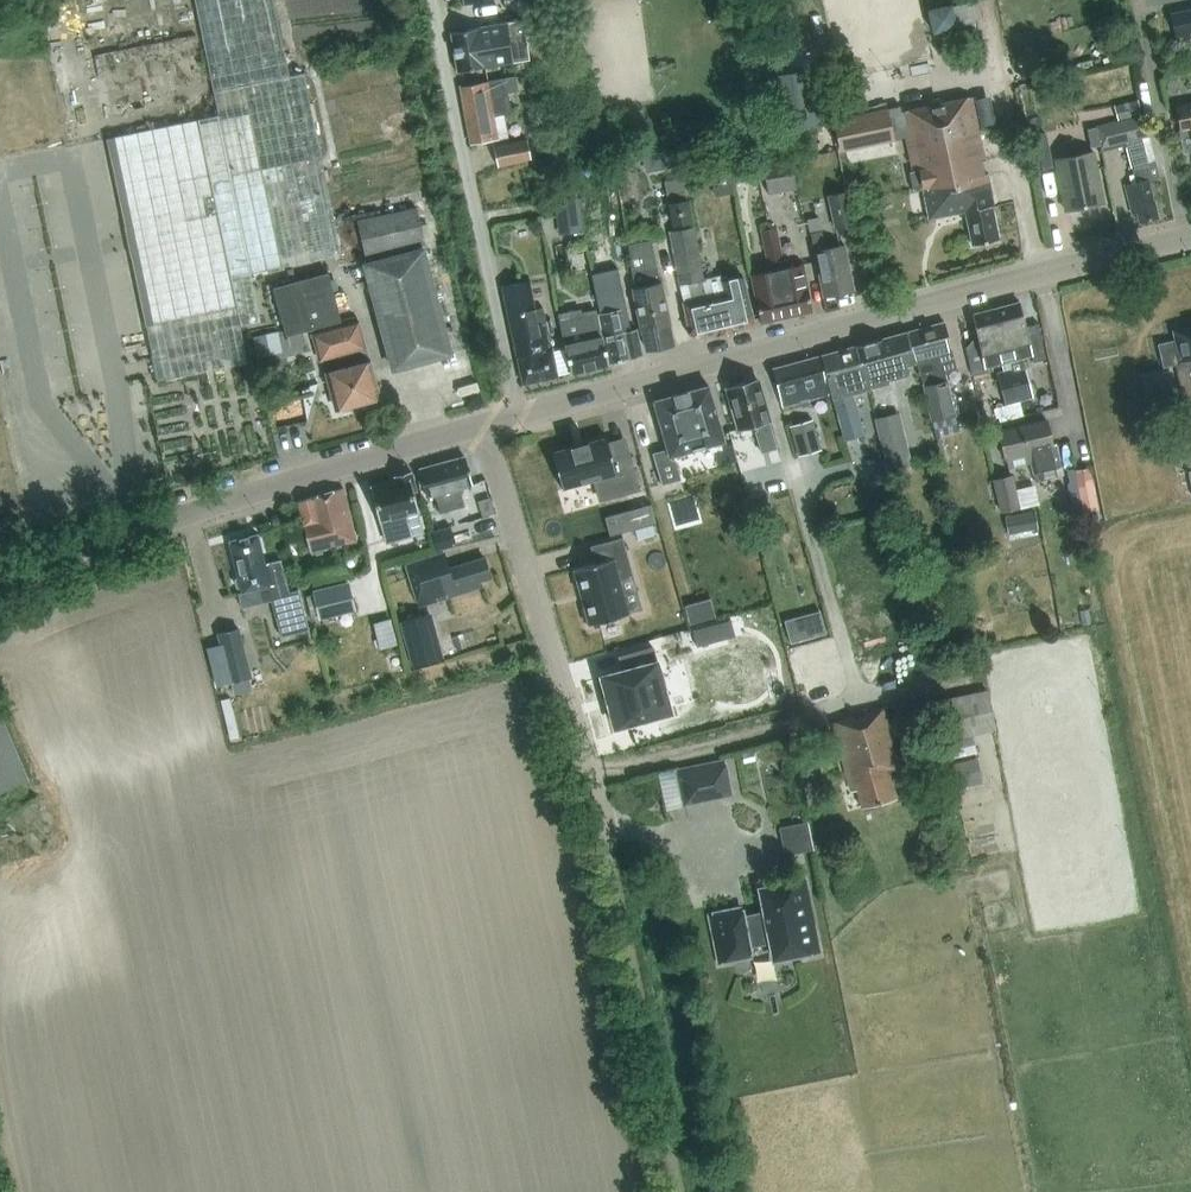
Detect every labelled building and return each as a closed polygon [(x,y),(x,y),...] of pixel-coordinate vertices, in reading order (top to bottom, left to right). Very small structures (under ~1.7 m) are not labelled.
[(218,112),(108,134),(155,378),(253,359),(237,275),(249,273),(249,270),(339,253),(304,71),(288,74),(274,0),(196,0),(218,112)] [(933,33),(957,28),(957,25),(952,3),(928,8),(933,33)] [(1190,38),(1190,10),(1172,14),(1176,35),(1178,35),(1179,40),(1190,38)] [(467,29),(451,32),(458,71),(513,62),(529,59),(524,19),(467,28),(467,29)] [(1046,49),(1016,56),(1021,80),(1051,72),(1064,69),(1058,46),(1046,49)] [(808,66),(778,72),(771,74),(775,93),(783,129),(819,121),(808,66)] [(489,79),(462,84),(467,113),(510,105),(508,93),(518,91),(515,74),(505,76),(489,79)] [(997,206),(975,96),(900,111),(899,105),(888,107),(895,139),(907,136),(918,187),(923,186),(930,218),(967,210),(974,244),(1000,239),(993,206),(997,206)] [(1137,99),(1114,105),(1118,120),(1141,114),(1137,99)] [(1190,152),(1190,103),(1174,107),(1184,153),(1190,152)] [(510,105),(467,113),(472,141),(498,137),(495,115),(511,112),(510,105)] [(888,107),(833,119),(840,150),(895,139),(888,107)] [(1144,114),(1121,121),(1125,140),(1127,145),(1134,174),(1136,182),(1131,184),(1126,185),(1126,184),(1125,185),(1133,213),(1138,212),(1140,222),(1159,217),(1155,199),(1158,199),(1153,180),(1160,178),(1144,114)] [(1034,168),(1053,165),(1047,132),(1028,136),(1034,168)] [(531,157),(526,138),(493,145),(498,164),(531,157)] [(1105,201),(1095,152),(1057,160),(1067,208),(1105,201)] [(671,153),(664,153),(658,154),(661,169),(674,166),(671,153)] [(793,186),(788,158),(762,163),(767,191),(793,186)] [(754,164),(734,167),(736,181),(756,178),(754,164)] [(715,174),(713,186),(732,182),(729,171),(715,174)] [(857,225),(850,192),(828,197),(835,229),(857,225)] [(562,233),(585,229),(579,196),(556,201),(562,233)] [(673,227),(693,223),(688,200),(669,204),(673,227)] [(875,212),(862,203),(855,214),(856,220),(865,226),(875,212)] [(423,242),(414,206),(359,218),(367,255),(423,242)] [(826,248),(820,218),(810,219),(825,298),(855,292),(846,245),(826,248)] [(674,247),(685,246),(687,248),(698,245),(694,226),(671,230),(674,247)] [(775,227),(762,230),(766,247),(779,244),(775,227)] [(631,243),(634,267),(633,267),(637,287),(636,287),(645,330),(646,330),(650,349),(675,344),(671,325),(672,325),(655,238),(631,243)] [(769,263),(771,270),(752,274),(763,322),(788,316),(776,262),(782,261),(782,260),(779,244),(766,247),(769,263)] [(687,248),(685,246),(674,247),(681,282),(704,278),(698,245),(687,248)] [(395,367),(452,351),(423,247),(366,263),(395,367)] [(788,266),(787,258),(782,260),(782,261),(776,262),(788,316),(813,311),(802,263),(788,266)] [(344,323),(329,271),(274,286),(287,334),(316,326),(317,331),(314,332),(321,358),(325,357),(339,406),(380,394),(359,319),(344,323)] [(756,324),(745,275),(723,280),(726,292),(685,301),(692,332),(699,337),(756,324)] [(534,303),(529,280),(504,286),(526,381),(558,374),(543,307),(541,308),(539,301),(534,303)] [(601,313),(611,361),(644,353),(638,328),(633,329),(626,300),(614,303),(615,309),(601,313)] [(1020,400),(1034,396),(1027,365),(1019,367),(1017,358),(1033,354),(1035,362),(1047,358),(1041,330),(1028,334),(1020,302),(997,308),(1020,400)] [(1020,400),(997,308),(975,314),(983,352),(987,366),(1004,362),(1006,370),(999,372),(1007,403),(1020,400)] [(611,361),(601,313),(600,310),(579,314),(579,311),(560,315),(573,370),(611,361)] [(945,323),(909,332),(917,362),(920,373),(921,372),(934,420),(957,414),(946,372),(958,369),(945,323)] [(1178,363),(1190,418),(1190,327),(1176,330),(1178,339),(1160,343),(1165,366),(1178,363)] [(917,362),(909,332),(857,346),(868,389),(869,388),(868,387),(891,382),(890,378),(907,374),(905,365),(917,362)] [(868,389),(857,346),(824,355),(835,396),(847,439),(867,434),(855,392),(868,389)] [(830,393),(820,356),(774,369),(784,405),(801,400),(803,406),(811,404),(810,398),(830,393)] [(764,452),(778,448),(759,380),(731,388),(737,411),(734,412),(739,430),(759,424),(761,430),(758,431),(764,452)] [(726,440),(711,385),(655,400),(668,448),(654,452),(663,483),(682,478),(677,458),(674,459),(673,455),(726,440)] [(915,463),(902,413),(879,418),(892,469),(915,463)] [(1054,443),(1048,419),(1000,430),(1007,460),(1008,459),(1010,466),(1031,461),(1035,480),(1046,477),(1044,470),(1062,465),(1057,442),(1054,443)] [(813,420),(790,427),(798,456),(821,450),(813,420)] [(552,451),(563,489),(564,489),(564,487),(594,479),(600,499),(639,489),(629,452),(612,456),(606,436),(605,436),(605,437),(588,442),(588,441),(586,441),(586,443),(573,446),(572,445),(570,446),(571,447),(554,452),(554,450),(552,451)] [(729,464),(737,461),(732,445),(724,447),(729,464)] [(421,467),(429,495),(437,493),(441,510),(463,504),(459,486),(471,483),(464,455),(421,467)] [(1075,469),(1074,470),(1083,512),(1098,509),(1089,466),(1075,469)] [(414,469),(396,474),(396,477),(372,483),(383,522),(388,539),(407,534),(425,529),(420,512),(422,511),(416,490),(419,489),(414,469)] [(1022,506),(1014,474),(995,479),(1003,510),(1022,506)] [(299,501),(312,551),(358,539),(345,489),(299,501)] [(882,496),(886,515),(896,513),(892,494),(882,496)] [(650,504),(634,509),(639,526),(655,521),(650,504)] [(1009,535),(1038,529),(1034,511),(1005,517),(1009,535)] [(433,530),(438,550),(454,546),(449,526),(433,530)] [(258,533),(230,540),(238,576),(235,579),(237,587),(242,589),(242,591),(259,587),(263,602),(271,600),(280,636),(308,629),(298,589),(289,591),(281,559),(265,562),(258,533)] [(587,623),(588,625),(630,613),(630,611),(628,612),(618,575),(632,571),(623,536),(590,545),(595,563),(573,569),(573,570),(575,570),(589,623),(587,623)] [(485,556),(449,566),(444,550),(406,561),(419,604),(482,585),(480,579),(491,576),(485,556)] [(347,579),(315,586),(321,614),(354,607),(347,579)] [(715,622),(710,603),(684,611),(689,629),(715,622)] [(822,610),(805,615),(810,637),(828,632),(822,610)] [(400,619),(411,663),(440,656),(428,611),(400,619)] [(374,621),(381,646),(397,642),(391,617),(374,621)] [(709,625),(693,630),(697,646),(714,641),(709,625)] [(252,674),(240,629),(220,634),(232,679),(252,674)] [(462,633),(452,636),(457,650),(466,647),(462,633)] [(653,647),(619,656),(623,670),(602,676),(615,726),(671,711),(653,647)] [(996,729),(987,690),(944,699),(953,738),(996,729)] [(855,718),(836,723),(856,798),(861,796),(864,807),(897,799),(890,773),(908,768),(892,708),(868,714),(868,717),(855,720),(855,718)] [(0,711),(0,789),(28,777),(0,711)] [(967,760),(953,763),(958,788),(979,783),(973,758),(967,760)] [(679,768),(685,800),(729,792),(723,760),(679,768)] [(814,850),(808,821),(778,827),(784,856),(814,850)] [(772,958),(816,950),(803,880),(787,883),(759,888),(762,903),(763,911),(741,915),(739,907),(709,913),(717,959),(748,954),(746,944),(769,940),(772,958)]
